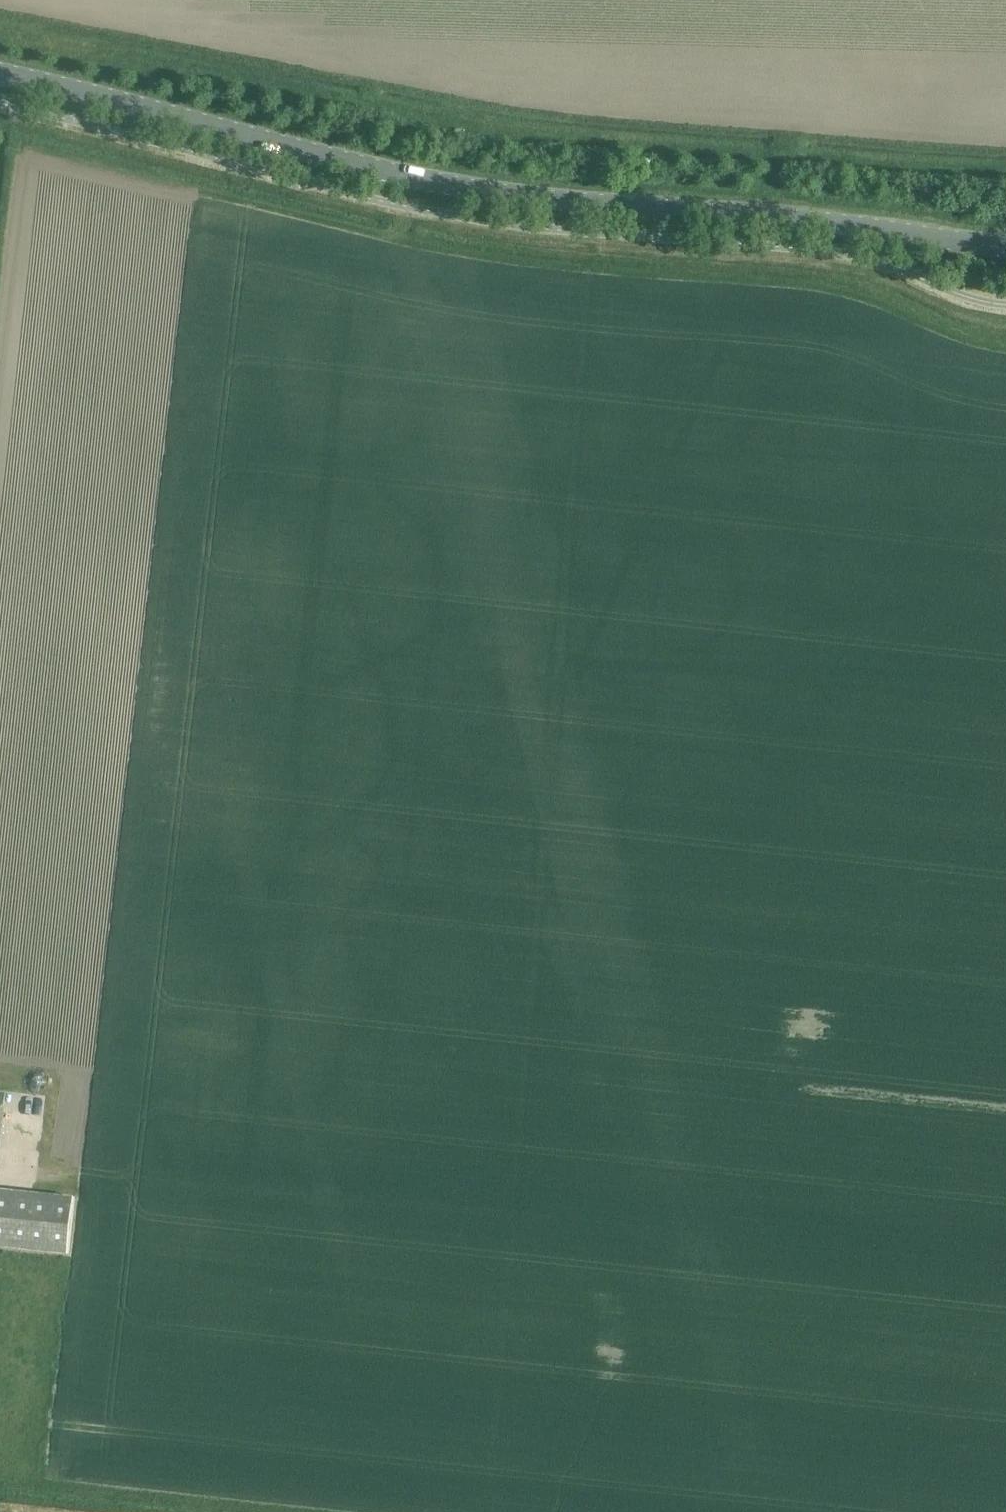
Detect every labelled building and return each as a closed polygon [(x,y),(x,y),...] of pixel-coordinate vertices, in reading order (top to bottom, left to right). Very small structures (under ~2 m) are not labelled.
[(0,1189),(0,1246),(67,1255),(74,1199),(0,1189)]
